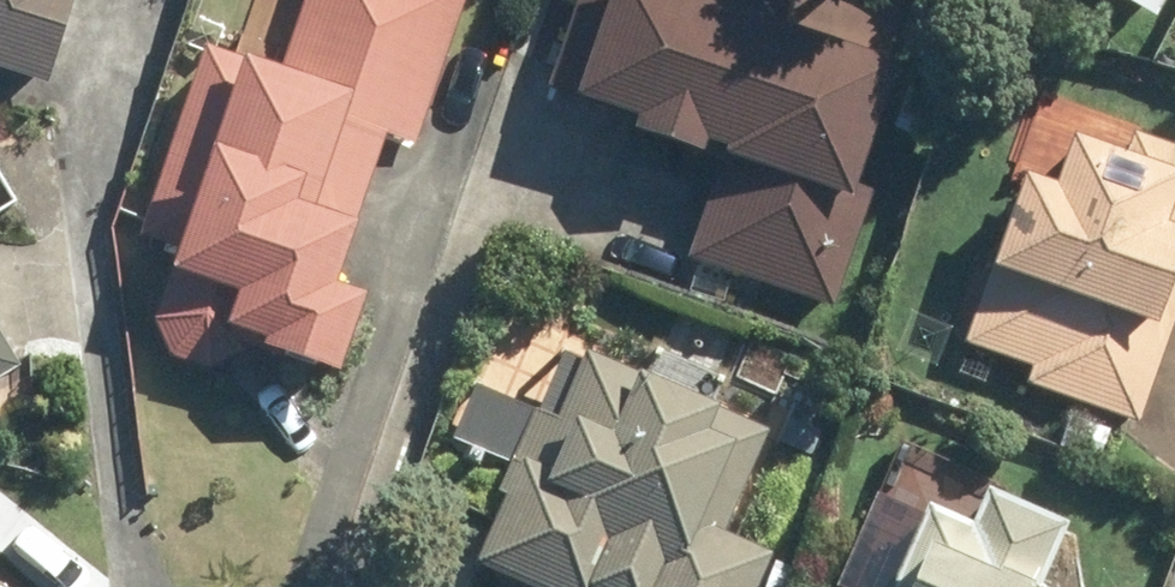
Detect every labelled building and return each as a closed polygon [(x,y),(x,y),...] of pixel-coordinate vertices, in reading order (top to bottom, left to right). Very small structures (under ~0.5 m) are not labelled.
[(45,86),(71,0),(0,0),(0,73),(45,86)] [(265,85),(184,55),(117,239),(164,256),(156,278),(191,290),(165,363),(310,416),(353,298),(329,290),(384,139),(407,148),(460,0),(296,0),(265,85)] [(537,96),(623,126),(618,140),(714,173),(682,265),(793,304),(828,316),(869,200),(847,192),(898,46),(766,0),(571,0),(537,96)] [(1151,21),(1161,0),(1110,0),(1151,21)] [(1014,183),(951,344),(1026,373),(1022,384),(1136,428),(1174,326),(1174,146),(1132,130),(1119,164),(1061,142),(1042,194),(1014,183)] [(13,359),(0,339),(0,368),(13,359)] [(767,431),(555,346),(463,575),(492,586),(768,586),(777,565),(722,543),(767,431)] [(1065,531),(965,488),(949,525),(920,512),(892,576),(876,569),(869,586),(1041,586),(1065,531)]
